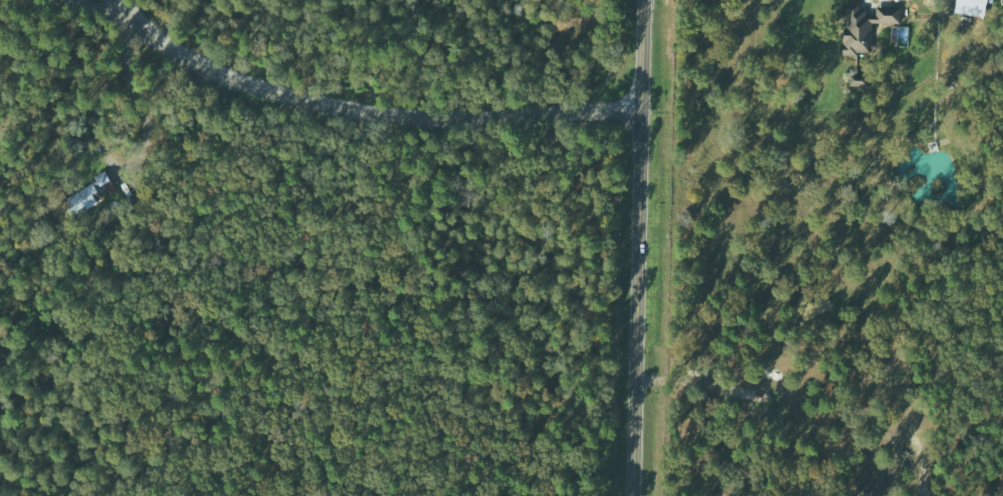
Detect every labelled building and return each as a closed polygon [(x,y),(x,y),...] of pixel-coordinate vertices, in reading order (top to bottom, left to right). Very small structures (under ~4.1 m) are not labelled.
[(986,18),(989,0),(959,0),(957,13),(986,18)] [(903,26),(904,9),(879,7),(879,11),(851,8),(849,37),(848,36),(846,55),(869,57),(872,23),(903,26)] [(98,202),(93,191),(112,183),(107,171),(95,177),(97,183),(67,196),(75,212),(98,202)]
